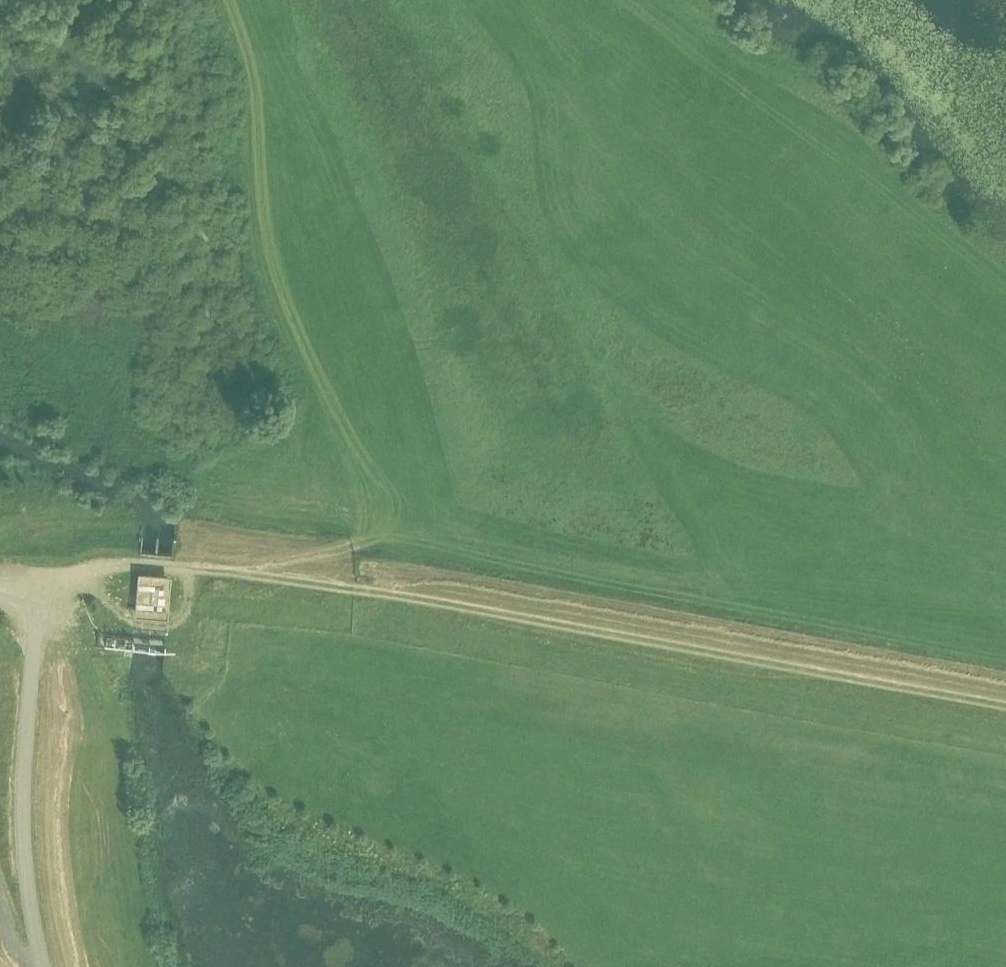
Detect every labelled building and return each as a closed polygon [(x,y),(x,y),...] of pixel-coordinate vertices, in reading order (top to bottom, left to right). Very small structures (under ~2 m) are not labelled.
[(171,581),(138,578),(136,609),(169,611),(171,581)] [(112,639),(135,641),(135,630),(113,628),(112,639)]
